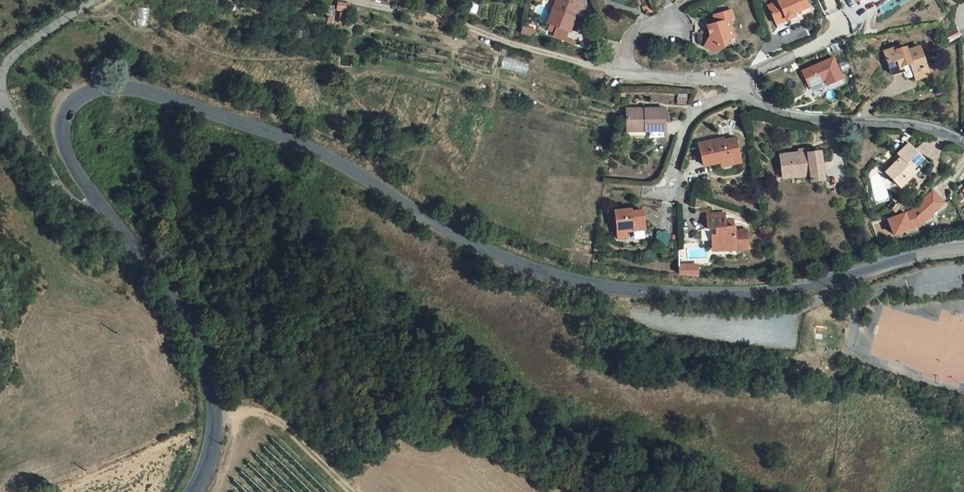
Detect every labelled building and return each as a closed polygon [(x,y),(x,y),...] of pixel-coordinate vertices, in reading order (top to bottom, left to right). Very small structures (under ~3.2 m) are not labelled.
[(601,15),(607,0),(584,0),(574,25),(575,25),(594,32),(601,15)] [(611,0),(607,0),(601,15),(604,16),(608,14),(613,1),(611,0)] [(747,8),(747,0),(729,0),(730,9),(725,9),(725,25),(721,33),(729,40),(736,28),(743,28),(742,8),(747,8)] [(781,17),(808,7),(806,0),(776,0),(781,17)] [(336,11),(347,12),(348,3),(336,2),(336,11)] [(136,23),(147,25),(149,9),(138,7),(136,23)] [(594,32),(575,25),(573,31),(580,34),(579,37),(590,42),(594,32)] [(630,33),(624,32),(622,41),(628,43),(630,33)] [(926,67),(923,57),(929,55),(923,37),(909,42),(908,39),(897,42),(897,39),(887,42),(894,66),(907,61),(905,55),(913,53),(918,69),(926,67)] [(827,74),(841,69),(832,50),(802,63),(808,77),(824,71),(827,74)] [(932,65),(929,55),(923,57),(926,67),(932,65)] [(669,121),(670,99),(633,99),(633,116),(649,116),(650,121),(669,121)] [(703,133),(709,157),(746,148),(742,130),(727,134),(726,128),(703,133)] [(905,178),(921,163),(918,160),(930,149),(915,134),(903,145),(907,148),(891,163),(905,178)] [(830,169),(826,141),(785,146),(788,168),(812,165),(812,171),(830,169)] [(908,210),(919,226),(944,204),(934,190),(908,210)] [(651,219),(648,200),(619,203),(621,227),(634,225),(634,220),(651,219)] [(730,204),(712,206),(713,220),(721,219),(722,226),(718,227),(719,238),(741,237),(741,239),(754,238),(753,219),(740,220),(740,217),(731,218),(730,204)] [(713,220),(712,206),(704,206),(705,221),(713,220)] [(903,212),(885,221),(890,237),(909,232),(903,212)] [(665,243),(667,234),(656,231),(654,241),(665,243)] [(699,264),(681,263),(680,275),(699,276),(699,264)]
